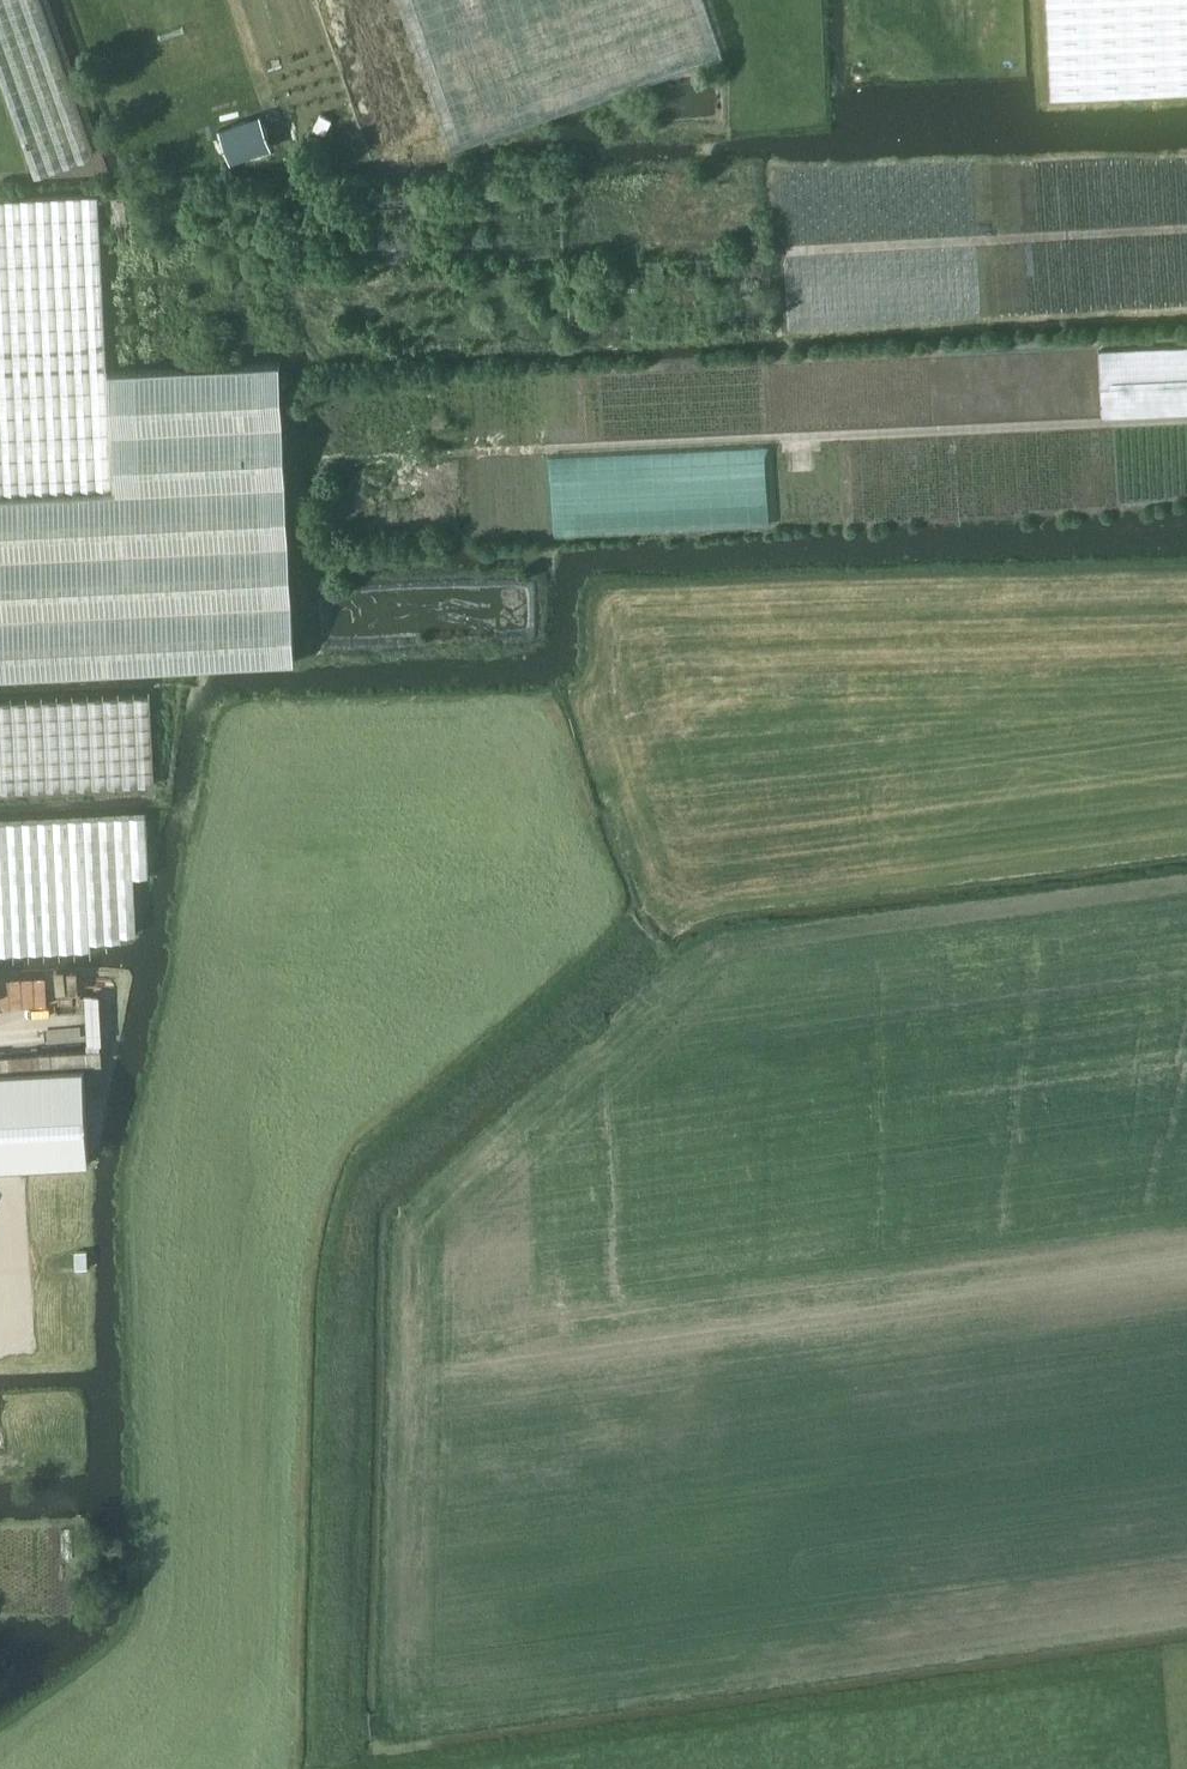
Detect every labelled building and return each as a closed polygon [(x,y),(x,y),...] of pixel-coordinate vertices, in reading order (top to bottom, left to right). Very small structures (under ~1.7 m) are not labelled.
[(94,152),(41,0),(0,0),(0,68),(36,171),(94,152)] [(444,133),(449,148),(724,55),(723,52),(706,0),(399,0),(444,133)] [(1051,96),(1186,90),(1186,0),(1047,0),(1051,96)] [(261,113),(220,128),(231,161),(272,147),(261,113)] [(108,370),(98,192),(0,197),(0,496),(114,490),(108,370)] [(108,370),(114,490),(0,496),(0,674),(296,659),(292,576),(280,361),(155,367),(108,370)] [(155,783),(150,694),(0,700),(0,789),(155,783)] [(91,947),(92,940),(122,939),(122,932),(137,932),(134,875),(150,874),(147,813),(0,821),(0,952),(91,947)]
